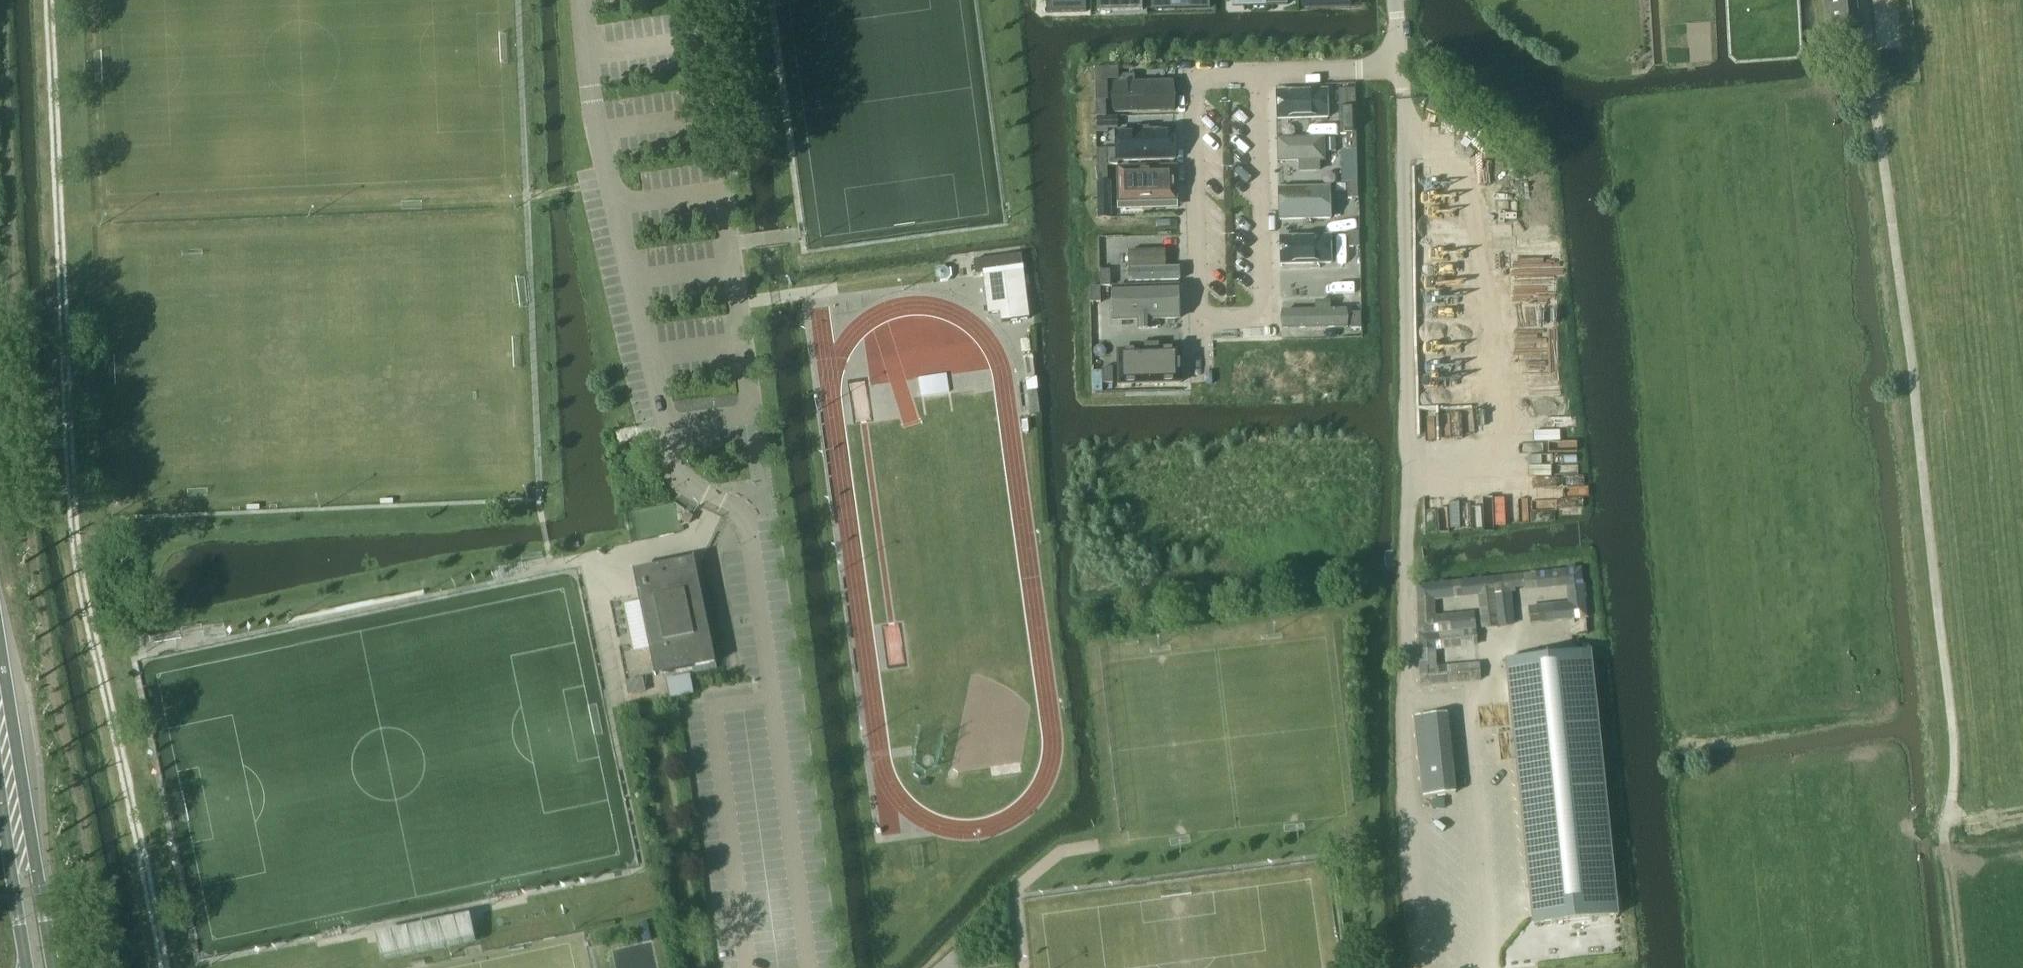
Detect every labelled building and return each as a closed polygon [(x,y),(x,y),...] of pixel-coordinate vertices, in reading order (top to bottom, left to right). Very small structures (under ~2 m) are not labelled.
[(1046,13),(1086,12),(1086,0),(1046,0),(1046,13)] [(1097,12),(1116,11),(1142,10),(1142,0),(1097,0),(1097,12)] [(1151,9),(1210,8),(1209,0),(1151,0),(1151,9)] [(1171,82),(1114,83),(1115,113),(1172,111),(1171,82)] [(1327,90),(1276,92),(1277,119),(1328,118),(1327,90)] [(1355,90),(1345,90),(1345,106),(1355,106),(1355,90)] [(1105,101),(1095,101),(1096,117),(1106,117),(1105,101)] [(1355,107),(1341,108),(1341,134),(1346,135),(1356,134),(1355,107)] [(1117,117),(1096,118),(1097,133),(1108,133),(1108,129),(1118,129),(1117,117)] [(1135,143),(1129,143),(1129,163),(1156,163),(1156,142),(1147,142),(1147,130),(1135,130),(1135,143)] [(1356,134),(1346,135),(1346,151),(1356,150),(1356,134)] [(1323,139),(1278,140),(1279,161),(1324,160),(1323,139)] [(1097,150),(1097,166),(1107,165),(1107,149),(1097,150)] [(1107,165),(1097,166),(1097,182),(1107,181),(1107,165)] [(1175,167),(1118,169),(1119,202),(1176,201),(1175,167)] [(1107,181),(1097,182),(1098,218),(1112,218),(1111,214),(1111,181),(1107,181)] [(1357,183),(1347,183),(1348,199),(1358,199),(1357,183)] [(1329,187),(1279,189),(1280,220),(1330,219),(1329,187)] [(1359,232),(1349,232),(1349,248),(1359,248),(1359,232)] [(1331,236),(1280,237),(1281,265),(1331,263),(1331,236)] [(1164,250),(1128,251),(1129,282),(1178,281),(1178,267),(1165,267),(1164,250)] [(1022,254),(974,260),(975,272),(1023,266),(1022,254)] [(1023,270),(984,275),(988,314),(1000,313),(1001,322),(1029,318),(1023,270)] [(1110,287),(1110,271),(1100,271),(1100,287),(1110,287)] [(1100,303),(1100,287),(1090,287),(1090,303),(1100,303)] [(1178,287),(1114,288),(1115,320),(1138,320),(1138,329),(1151,329),(1151,319),(1179,319),(1178,287)] [(1317,311),(1284,312),(1284,328),(1345,327),(1345,311),(1328,311),(1328,302),(1317,303),(1317,311)] [(1361,313),(1351,313),(1351,329),(1361,329),(1361,313)] [(1029,339),(1021,341),(1022,353),(1030,352),(1029,339)] [(1180,349),(1118,350),(1118,383),(1181,382),(1180,349)] [(1112,368),(1102,368),(1103,384),(1113,384),(1112,368)] [(650,650),(657,649),(662,674),(692,668),(715,663),(694,558),(640,569),(646,594),(639,595),(650,650)] [(1489,628),(1515,625),(1511,592),(1565,587),(1567,602),(1527,606),(1530,624),(1587,618),(1580,568),(1578,568),(1491,577),(1416,585),(1419,686),(1480,681),(1479,663),(1436,666),(1436,650),(1478,646),(1474,612),(1435,616),(1434,601),(1478,596),(1481,628),(1489,628)] [(1533,924),(1617,915),(1590,650),(1505,659),(1533,924)] [(716,669),(715,663),(692,668),(693,674),(716,669)] [(690,675),(666,680),(670,700),(694,695),(690,675)] [(643,679),(626,682),(629,696),(646,693),(643,679)] [(1415,717),(1421,780),(1423,796),(1455,793),(1447,714),(1415,717)] [(638,924),(642,943),(651,941),(647,922),(638,924)]
